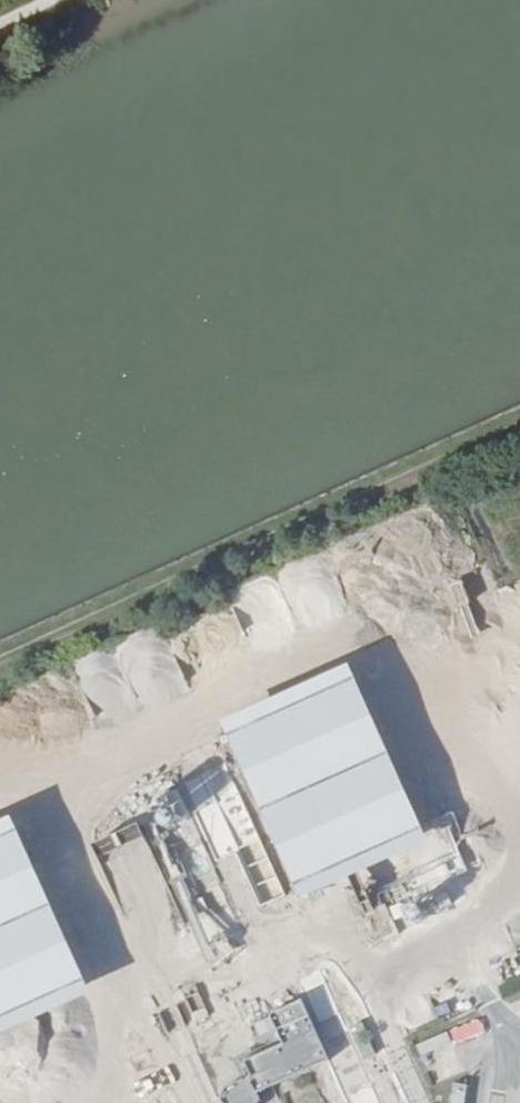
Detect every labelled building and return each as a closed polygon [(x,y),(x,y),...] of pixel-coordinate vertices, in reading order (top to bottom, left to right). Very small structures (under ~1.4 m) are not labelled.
[(370,653),(238,708),(314,892),(447,837),(370,653)] [(46,789),(0,808),(0,1024),(122,973),(46,789)] [(255,977),(244,982),(246,986),(257,981),(255,977)] [(281,1075),(339,1052),(320,1007),(287,1021),(293,1036),(254,1052),(261,1067),(233,1078),(229,1088),(234,1102),(235,1102),(257,1102),(266,1099),(271,1087),(268,1081),(271,1079),(268,1073),(279,1068),(281,1075)] [(384,1025),(379,1014),(366,1019),(371,1030),(384,1025)] [(271,1079),(281,1075),(279,1068),(268,1073),(271,1079)]
